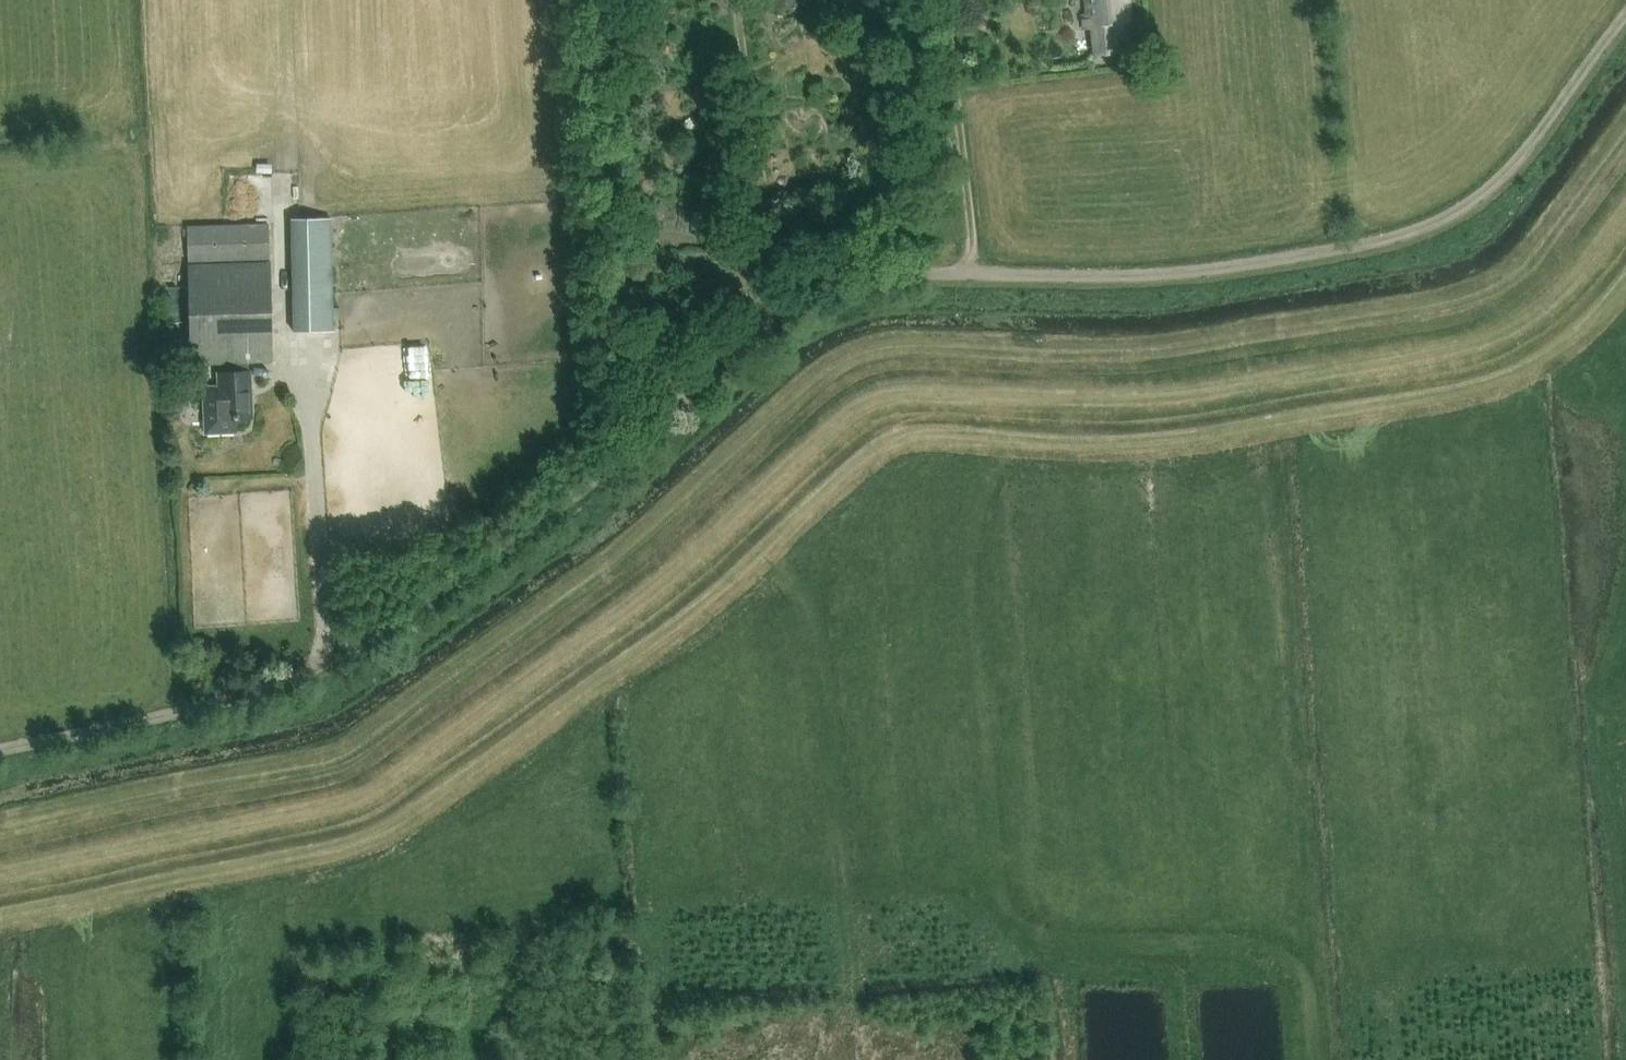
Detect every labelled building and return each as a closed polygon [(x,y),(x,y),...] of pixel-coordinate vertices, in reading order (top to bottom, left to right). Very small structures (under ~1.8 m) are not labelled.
[(1085,14),(1081,15),(1082,28),(1089,28),(1091,53),(1116,51),(1116,39),(1128,38),(1127,22),(1128,22),(1126,0),(1084,0),(1085,14)] [(270,361),(268,265),(267,223),(186,225),(191,363),(221,362),(221,372),(216,372),(217,386),(201,387),(203,432),(233,430),(232,417),(249,417),(247,362),(270,361)] [(331,298),(291,299),(292,331),(332,330),(332,318),(339,317),(339,307),(331,307),(331,298)] [(414,375),(436,374),(435,347),(412,348),(414,375)] [(415,412),(440,411),(439,382),(414,384),(415,412)]
